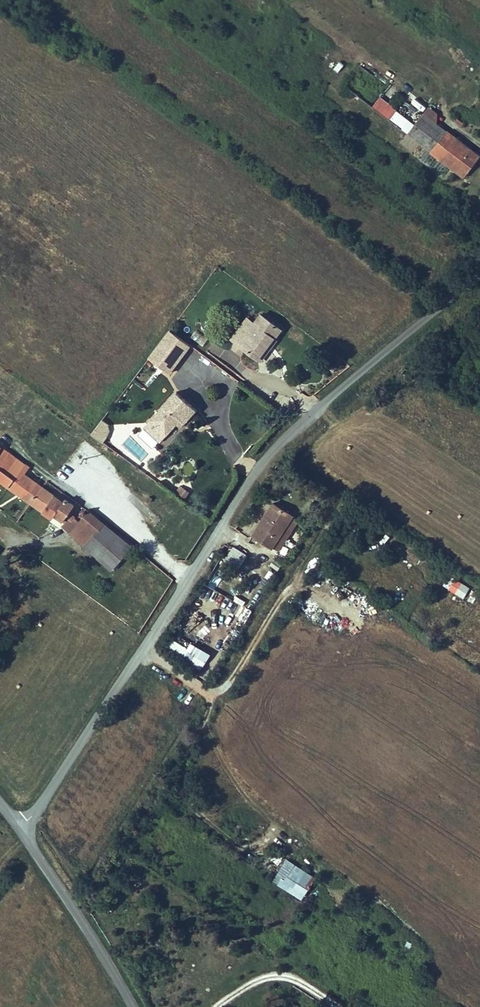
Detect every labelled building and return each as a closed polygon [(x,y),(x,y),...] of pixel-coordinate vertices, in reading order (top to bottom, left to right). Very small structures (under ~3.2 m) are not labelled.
[(437,112),(428,106),(423,113),(377,78),(361,98),(431,152),(432,151),(441,159),(454,169),(464,176),(479,156),(432,120),(437,112)] [(282,327),(261,312),(254,321),(247,331),(243,329),(236,340),(247,348),(259,357),(268,346),(266,344),(273,335),(275,336),(282,327)] [(254,321),(247,316),(231,337),(236,340),(243,329),(247,331),(254,321)] [(192,344),(171,328),(148,358),(170,373),(192,344)] [(275,336),(273,335),(266,344),(268,346),(259,357),(261,358),(276,337),(275,336)] [(247,348),(236,340),(232,345),(243,353),(247,348)] [(175,390),(144,427),(160,440),(176,421),(179,416),(184,420),(195,407),(175,390)] [(108,423),(102,419),(91,434),(102,442),(106,436),(101,432),(108,423)] [(110,429),(108,423),(101,432),(106,436),(110,429)] [(11,455),(0,447),(0,469),(11,455)] [(0,469),(0,480),(30,501),(40,486),(24,474),(28,468),(11,455),(0,469)] [(40,486),(30,501),(52,518),(55,514),(63,502),(40,486)] [(179,486),(176,493),(186,497),(189,491),(179,486)] [(63,502),(55,514),(63,520),(74,505),(65,500),(63,502)] [(294,513),(274,500),(253,532),(273,545),(294,513)] [(70,532),(84,544),(102,522),(88,511),(79,521),(70,532)] [(70,532),(79,521),(71,514),(62,525),(70,532)] [(300,518),(294,514),(274,544),(280,549),(300,518)] [(102,522),(84,544),(111,570),(131,546),(102,522)] [(231,594),(235,587),(219,579),(215,587),(231,594)] [(465,598),(469,585),(452,579),(447,592),(465,598)] [(245,602),(246,591),(240,590),(238,601),(245,602)] [(236,640),(240,630),(234,628),(230,637),(236,640)] [(178,631),(175,637),(189,646),(193,641),(178,631)] [(175,637),(172,635),(165,645),(201,668),(208,658),(189,646),(175,637)] [(282,869),(288,861),(274,850),(268,858),(282,869)] [(303,900),(315,876),(287,862),(280,874),(283,875),(277,887),(303,900)]
